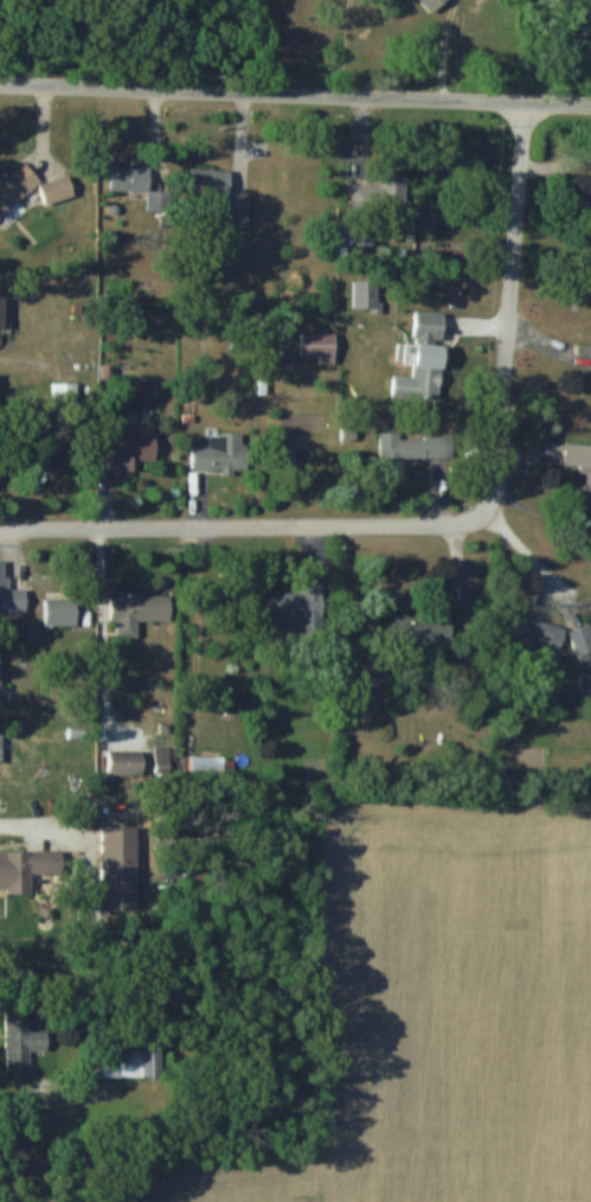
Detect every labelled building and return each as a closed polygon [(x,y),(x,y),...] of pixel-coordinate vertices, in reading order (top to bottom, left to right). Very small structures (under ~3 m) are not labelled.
[(433,14),(449,0),(420,0),(433,14)] [(45,189),(49,204),(81,196),(76,174),(43,182),(43,181),(29,163),(0,185),(0,217),(42,185),(45,189)] [(352,183),(352,211),(408,212),(409,184),(352,183)] [(393,396),(446,401),(451,343),(446,343),(449,313),(419,310),(416,344),(407,343),(405,363),(415,364),(414,376),(395,375),(393,396)] [(339,332),(305,332),(305,358),(323,358),(323,363),(339,363),(339,332)] [(141,470),(141,459),(159,459),(160,432),(126,432),(109,432),(109,470),(141,470)] [(400,446),(391,446),(391,434),(384,434),(384,463),(400,463),(400,446)] [(570,442),(569,465),(587,466),(586,489),(590,490),(590,444),(570,442)] [(29,614),(29,588),(9,588),(9,559),(0,559),(0,614),(29,614)] [(80,597),(47,597),(47,625),(80,625),(80,597)] [(113,598),(113,619),(169,619),(169,598),(113,598)] [(561,650),(569,630),(518,610),(510,630),(561,650)] [(392,613),(392,644),(450,644),(450,613),(392,613)] [(577,657),(590,654),(590,626),(572,629),(577,657)] [(8,1073),(38,1073),(37,1055),(50,1055),(49,1035),(31,1035),(31,1012),(7,1012),(8,1073)] [(143,1050),(100,1050),(100,1076),(143,1076),(143,1050)]
